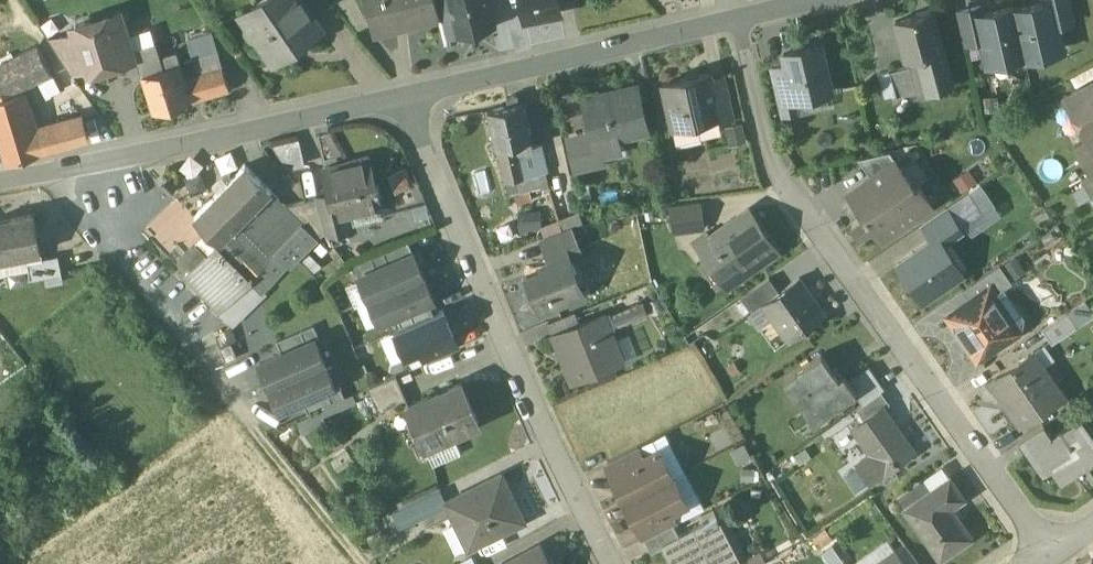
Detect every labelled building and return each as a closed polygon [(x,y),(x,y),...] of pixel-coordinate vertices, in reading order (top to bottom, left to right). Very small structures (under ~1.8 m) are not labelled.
[(300,0),(264,0),(254,7),(260,15),(248,23),(248,32),(253,39),(260,39),(274,60),(294,46),(292,44),(299,40),(302,43),(320,30),(300,0)] [(374,34),(437,19),(433,0),(365,0),(374,34)] [(437,19),(444,44),(460,40),(459,36),(457,36),(448,0),(433,0),(437,19)] [(457,36),(459,36),(495,27),(488,0),(448,0),(457,36)] [(525,19),(560,12),(557,0),(521,0),(525,19)] [(1042,2),(1048,27),(1057,25),(1075,21),(1070,0),(1042,0),(1042,2)] [(1015,8),(1014,8),(1025,56),(1024,56),(1025,59),(1048,54),(1046,47),(1061,44),(1057,25),(1048,27),(1042,2),(1015,8)] [(983,5),(956,11),(964,44),(982,40),(991,37),(985,12),(983,5)] [(1014,5),(985,12),(991,37),(982,40),(986,58),(1001,55),(1003,61),(1024,56),(1025,56),(1014,8),(1015,8),(1014,5)] [(932,10),(895,20),(908,66),(909,65),(913,78),(923,75),(918,56),(942,49),(943,49),(932,10)] [(124,15),(91,25),(87,22),(76,25),(73,31),(74,34),(79,51),(81,50),(86,66),(89,73),(109,67),(109,66),(137,57),(135,50),(124,15)] [(74,34),(49,41),(70,71),(86,66),(81,50),(79,51),(74,34)] [(155,44),(135,50),(137,57),(143,76),(163,70),(155,44)] [(830,91),(820,45),(784,53),(787,65),(795,100),(796,99),(830,91)] [(2,94),(4,99),(16,92),(50,74),(37,47),(0,65),(0,89),(2,94)] [(942,49),(918,56),(923,75),(927,88),(951,81),(942,49)] [(218,53),(194,60),(199,77),(199,78),(203,76),(223,70),(218,53)] [(163,70),(143,76),(154,112),(190,101),(184,81),(179,65),(163,70)] [(795,100),(787,65),(772,69),(782,114),(798,110),(796,99),(795,100)] [(908,66),(890,71),(896,94),(897,97),(916,91),(913,78),(909,65),(908,66)] [(223,70),(203,76),(209,95),(229,89),(223,70)] [(890,71),(877,74),(884,98),(896,94),(890,71)] [(710,73),(663,83),(677,145),(702,139),(698,120),(718,116),(719,115),(711,77),(710,73)] [(723,74),(711,77),(719,115),(718,116),(719,119),(733,116),(723,74)] [(199,77),(184,81),(190,101),(209,95),(203,76),(199,78),(199,77)] [(1067,95),(1089,136),(1091,138),(1092,137),(1092,80),(1067,95)] [(636,87),(585,99),(593,134),(594,142),(597,141),(647,129),(636,87)] [(2,94),(0,95),(0,114),(20,108),(16,92),(4,99),(2,94)] [(68,95),(59,101),(68,116),(78,112),(68,95)] [(518,102),(517,95),(507,97),(509,104),(487,109),(496,147),(497,146),(504,181),(524,176),(518,149),(533,146),(533,145),(523,101),(518,102)] [(1067,95),(1051,103),(1074,144),(1089,136),(1067,95)] [(25,107),(20,108),(0,114),(0,139),(7,162),(56,148),(50,129),(33,134),(25,107)] [(78,112),(68,116),(72,122),(82,120),(78,112)] [(72,122),(50,129),(56,148),(87,139),(82,120),(72,122)] [(593,134),(568,140),(575,167),(602,161),(597,141),(594,142),(593,134)] [(1091,138),(1089,136),(1074,144),(1091,174),(1092,172),(1092,137),(1091,138)] [(298,140),(272,146),(288,169),(303,166),(298,140)] [(533,146),(518,149),(524,176),(545,172),(548,171),(541,143),(533,145),(533,146)] [(890,151),(859,158),(871,175),(884,166),(887,170),(898,163),(890,151)] [(368,156),(344,162),(345,162),(323,167),(329,194),(334,216),(336,216),(380,206),(368,156)] [(871,175),(848,190),(880,236),(930,201),(919,185),(915,187),(898,163),(887,170),(884,166),(871,175)] [(271,191),(244,165),(227,183),(223,178),(215,186),(219,190),(194,216),(210,230),(219,240),(221,241),(232,230),(245,217),(256,206),(271,191)] [(393,172),(398,189),(412,185),(407,168),(393,172)] [(524,176),(504,181),(508,193),(548,185),(545,172),(524,176)] [(1091,174),(1081,179),(1092,198),(1092,197),(1092,172),(1091,174)] [(175,186),(168,179),(161,185),(168,192),(175,186)] [(285,205),(271,191),(256,206),(264,214),(253,225),(245,217),(232,230),(263,261),(273,251),(301,221),(285,205)] [(329,194),(315,198),(323,231),(324,232),(332,243),(342,240),(336,216),(334,216),(329,194)] [(315,198),(285,205),(301,221),(312,231),(319,238),(324,232),(323,231),(315,198)] [(699,199),(671,203),(674,228),(702,224),(699,199)] [(1003,218),(991,200),(962,219),(974,237),(1003,218)] [(256,206),(245,217),(253,225),(264,214),(256,206)] [(749,207),(698,243),(726,283),(777,248),(749,207)] [(946,207),(923,223),(933,238),(938,235),(942,241),(961,228),(946,207)] [(541,211),(518,213),(519,231),(541,228),(540,219),(541,211)] [(11,219),(10,218),(9,219),(9,220),(0,222),(0,260),(42,253),(34,214),(33,214),(33,215),(11,219)] [(1085,233),(1075,220),(1063,230),(1072,242),(1085,233)] [(301,221),(273,251),(283,261),(312,231),(301,221)] [(571,226),(544,236),(553,257),(539,263),(541,267),(570,255),(570,256),(583,251),(571,226)] [(210,230),(198,242),(208,253),(217,242),(219,240),(210,230)] [(263,261),(232,230),(221,241),(219,240),(217,242),(251,277),(259,268),(264,263),(263,261)] [(312,231),(283,261),(287,265),(289,267),(319,238),(312,231)] [(942,241),(938,235),(933,238),(898,262),(923,298),(957,274),(945,257),(950,253),(942,241)] [(408,240),(371,256),(377,268),(413,253),(408,240)] [(251,277),(217,242),(208,253),(190,270),(186,274),(220,308),(241,287),(242,287),(251,277)] [(273,251),(263,261),(264,263),(259,268),(264,272),(263,272),(273,281),(287,265),(283,261),(273,251)] [(377,268),(359,276),(369,298),(423,275),(414,252),(413,253),(377,268)] [(0,260),(0,276),(28,271),(27,262),(43,259),(42,253),(0,260)] [(541,267),(525,273),(530,288),(536,286),(541,299),(554,294),(556,301),(582,291),(574,271),(576,270),(570,256),(570,255),(541,267)] [(43,259),(27,262),(28,271),(30,280),(62,274),(58,256),(43,259)] [(1000,263),(963,289),(970,299),(988,287),(992,293),(1012,280),(1000,263)] [(251,277),(242,287),(250,297),(260,287),(256,282),(263,272),(264,272),(259,268),(251,277)] [(273,281),(263,272),(256,282),(260,287),(264,290),(273,281)] [(423,275),(369,298),(379,321),(396,313),(433,297),(423,275)] [(779,289),(762,301),(788,337),(825,311),(799,275),(779,289)] [(770,276),(741,296),(751,310),(762,301),(779,289),(770,276)] [(992,293),(988,287),(970,299),(949,313),(950,314),(954,311),(966,328),(962,332),(977,354),(1000,339),(994,330),(1010,319),(992,293)] [(433,297),(396,313),(401,325),(438,309),(433,297)] [(643,299),(612,311),(616,323),(647,310),(643,299)] [(401,325),(394,328),(405,354),(420,348),(454,333),(453,332),(443,307),(438,309),(401,325)] [(575,309),(549,319),(553,331),(579,320),(575,309)] [(579,320),(553,331),(572,378),(622,358),(603,311),(579,320)] [(1066,311),(1042,327),(1051,340),(1075,324),(1066,311)] [(313,323),(277,339),(282,351),(314,337),(318,335),(313,323)] [(454,333),(420,348),(425,360),(459,345),(454,333)] [(282,351),(260,361),(270,385),(325,361),(314,337),(282,351)] [(231,341),(219,347),(225,361),(237,356),(231,341)] [(1033,349),(989,379),(1020,423),(1064,392),(1033,349)] [(838,375),(821,351),(784,377),(806,409),(817,402),(824,412),(855,391),(856,390),(848,378),(843,372),(838,375)] [(325,361),(270,385),(280,409),(303,399),(335,385),(325,361)] [(869,364),(848,378),(856,390),(855,391),(863,403),(881,390),(885,387),(869,364)] [(396,373),(367,385),(378,408),(406,396),(396,373)] [(460,380),(407,402),(424,440),(449,429),(450,432),(452,431),(478,420),(460,380)] [(335,385),(303,399),(308,411),(344,395),(339,383),(335,385)] [(863,403),(857,407),(864,417),(881,405),(882,406),(889,401),(881,390),(863,403)] [(882,406),(881,405),(864,417),(854,424),(873,451),(858,461),(870,478),(912,448),(882,406)] [(1051,433),(1044,422),(1019,440),(1025,449),(1027,452),(1035,446),(1049,467),(1059,482),(1092,459),(1092,431),(1081,413),(1074,417),(1051,433)] [(449,429),(424,440),(433,460),(460,449),(452,431),(450,432),(449,429)] [(638,443),(607,459),(613,470),(643,454),(638,443)] [(1049,467),(1035,446),(1027,452),(1041,473),(1049,467)] [(613,470),(611,471),(625,498),(673,473),(659,447),(643,454),(613,470)] [(446,497),(445,498),(447,502),(453,513),(455,518),(463,514),(476,541),(518,520),(505,493),(511,491),(502,471),(446,497)] [(673,473),(625,498),(638,524),(640,523),(670,507),(686,499),(673,473)] [(931,488),(905,506),(940,557),(971,535),(951,505),(964,496),(950,475),(931,488)] [(923,476),(897,495),(905,506),(931,488),(923,476)] [(441,486),(400,505),(408,521),(447,502),(445,498),(446,497),(441,486)] [(670,507),(640,523),(646,535),(672,521),(676,519),(670,507)] [(463,514),(455,518),(453,513),(449,515),(447,522),(457,543),(463,545),(468,543),(468,545),(476,541),(463,514)] [(662,542),(662,543),(673,563),(727,563),(739,558),(716,513),(703,520),(704,520),(679,533),(662,542)] [(646,535),(644,535),(651,549),(662,543),(662,542),(679,533),(672,521),(646,535)] [(496,563),(554,563),(541,540),(496,563)] [(832,543),(822,550),(831,563),(846,563),(847,563),(832,543)] [(872,563),(906,563),(895,548),(872,563)]
